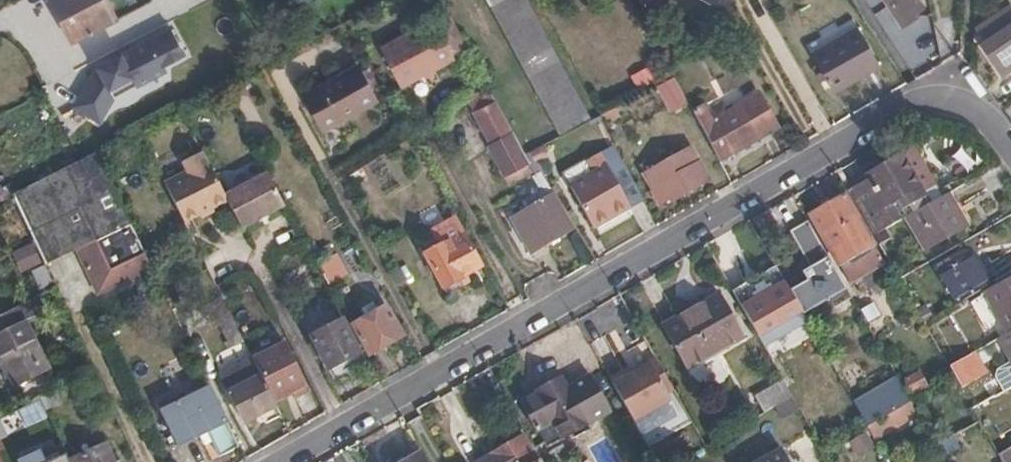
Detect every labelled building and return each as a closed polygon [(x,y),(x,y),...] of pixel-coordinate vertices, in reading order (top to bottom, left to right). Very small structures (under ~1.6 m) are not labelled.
[(72,44),(115,21),(105,0),(49,0),(72,44)] [(557,135),(588,120),(523,0),(485,0),(557,135)] [(650,14),(677,0),(643,0),(650,14)] [(887,37),(916,17),(904,0),(861,0),(887,37)] [(925,11),(917,0),(904,0),(916,17),(925,11)] [(974,32),(983,43),(978,47),(1000,76),(1010,67),(1010,21),(996,5),(985,13),(989,19),(974,32)] [(399,87),(468,50),(457,29),(448,13),(380,50),(399,87)] [(169,26),(84,62),(98,95),(74,105),(81,121),(173,82),(167,68),(184,61),(169,26)] [(879,65),(856,26),(810,53),(832,92),(879,65)] [(356,62),(291,87),(308,133),(374,109),(356,62)] [(635,90),(653,80),(645,66),(627,76),(635,90)] [(677,99),(668,84),(655,91),(664,107),(677,99)] [(532,168),(523,151),(488,87),(468,98),(491,141),(488,144),(508,181),(532,168)] [(689,114),(717,164),(778,128),(757,93),(711,120),(703,106),(689,114)] [(908,146),(899,151),(920,187),(924,193),(934,187),(908,146)] [(591,227),(640,200),(611,150),(589,163),(594,174),(570,188),(591,227)] [(667,198),(668,201),(701,183),(688,161),(692,159),(688,150),(642,176),(657,203),(667,198)] [(897,160),(846,188),(874,235),(893,224),(889,217),(884,209),(920,187),(899,151),(894,154),(897,160)] [(83,215),(100,248),(134,231),(95,152),(12,196),(31,237),(32,239),(83,215)] [(264,174),(223,196),(240,229),(282,207),(264,174)] [(873,247),(844,195),(809,215),(838,267),(873,247)] [(0,202),(0,204),(19,243),(31,237),(12,196),(0,202)] [(569,229),(550,197),(507,221),(526,254),(569,229)] [(962,230),(942,197),(906,218),(925,251),(962,230)] [(889,217),(893,224),(906,218),(900,211),(889,217)] [(48,274),(100,248),(83,215),(32,239),(33,243),(48,274)] [(838,275),(806,222),(789,233),(804,258),(810,254),(818,268),(813,271),(811,266),(809,267),(801,272),(806,280),(789,290),(803,314),(828,299),(833,308),(850,298),(838,275)] [(115,277),(148,260),(134,231),(100,248),(115,277)] [(755,233),(711,258),(726,283),(771,259),(755,233)] [(452,246),(450,241),(426,255),(446,290),(471,275),(470,273),(478,267),(463,240),(452,246)] [(36,297),(55,288),(48,274),(33,243),(14,253),(36,297)] [(810,254),(804,258),(809,267),(811,266),(813,271),(818,268),(810,254)] [(956,304),(986,287),(969,256),(939,273),(956,304)] [(345,278),(335,259),(319,268),(330,287),(345,278)] [(1010,331),(1010,281),(984,295),(1005,334),(1006,333),(1010,331)] [(330,299),(322,284),(310,289),(318,304),(330,299)] [(980,294),(968,300),(981,326),(993,321),(980,294)] [(742,339),(718,297),(662,328),(686,370),(742,339)] [(757,297),(739,306),(748,321),(766,311),(757,297)] [(0,316),(0,371),(9,391),(47,371),(17,308),(0,316)] [(403,338),(386,309),(354,326),(369,355),(403,338)] [(231,349),(243,343),(241,340),(228,315),(217,321),(231,349)] [(329,371),(360,355),(343,322),(311,338),(329,371)] [(1003,352),(1010,347),(1010,331),(1006,333),(1005,334),(996,339),(1003,352)] [(283,344),(251,359),(253,362),(274,403),(292,395),(294,399),(308,392),(283,344)] [(1010,386),(1010,347),(1003,352),(1009,362),(996,369),(994,376),(1002,391),(1010,386)] [(849,384),(845,386),(853,399),(855,403),(857,406),(889,387),(869,352),(841,368),(849,384)] [(972,353),(948,367),(953,376),(960,389),(985,375),(972,353)] [(654,357),(643,363),(665,397),(674,391),(654,357)] [(245,424),(276,408),(274,403),(253,362),(220,380),(245,424)] [(643,363),(610,383),(630,417),(665,397),(643,363)] [(926,387),(918,373),(905,380),(912,394),(926,387)] [(567,387),(561,376),(547,384),(548,387),(520,402),(545,448),(610,412),(590,375),(567,387)] [(765,413),(776,407),(792,398),(783,383),(756,398),(765,413)] [(861,414),(867,425),(909,401),(902,390),(861,414)] [(781,417),(798,408),(792,398),(776,407),(781,417)] [(198,417),(189,399),(160,413),(177,447),(205,433),(218,458),(237,448),(217,408),(198,417)] [(867,425),(878,445),(920,421),(909,401),(867,425)] [(822,450),(867,425),(861,414),(857,406),(855,403),(810,429),(822,450)] [(38,404),(17,409),(21,426),(41,421),(38,404)] [(40,441),(34,427),(5,440),(11,454),(40,441)] [(875,446),(867,431),(842,446),(849,460),(875,446)] [(522,439),(478,461),(535,461),(522,439)] [(105,446),(68,461),(112,461),(105,446)] [(783,447),(757,461),(792,461),(783,447)] [(1006,447),(997,453),(1002,461),(1010,461),(1010,455),(1006,447)] [(405,461),(427,461),(422,453),(405,461)]
